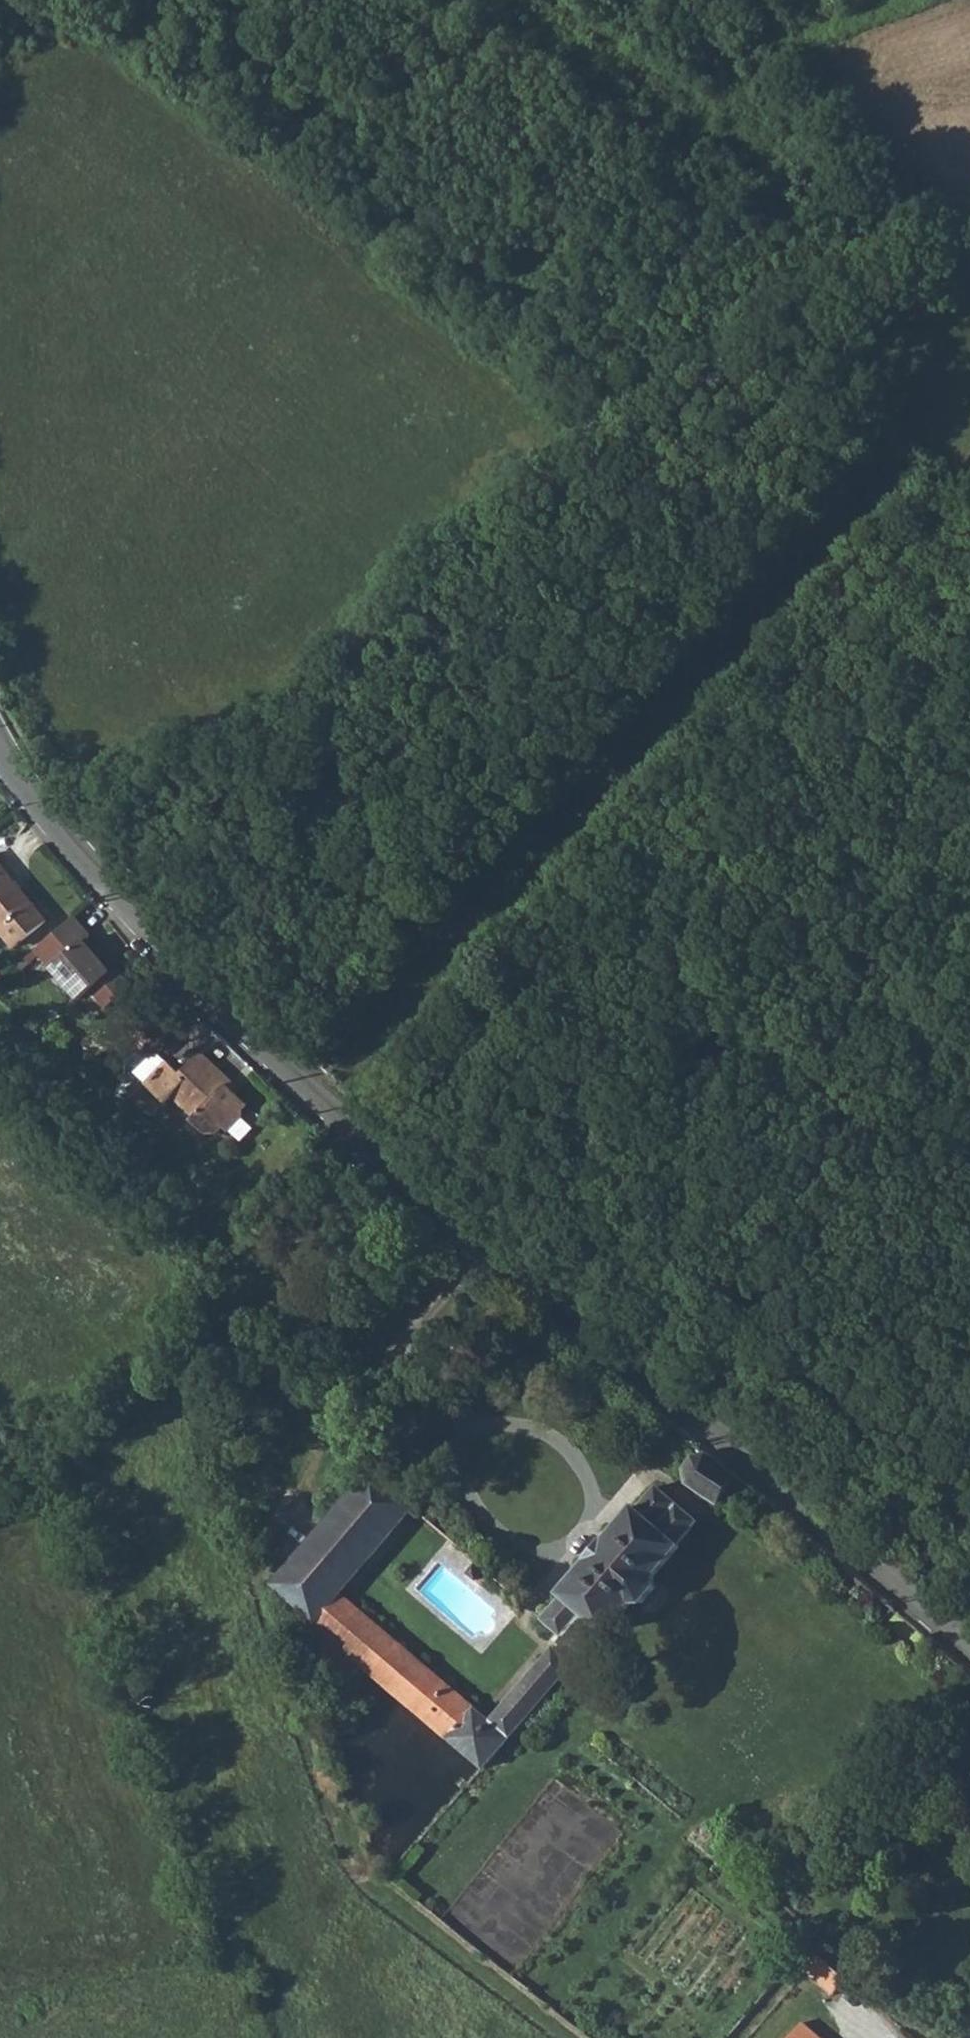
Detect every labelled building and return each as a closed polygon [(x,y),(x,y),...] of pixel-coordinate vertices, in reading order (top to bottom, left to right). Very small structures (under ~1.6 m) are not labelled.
[(0,860),(0,925),(18,947),(50,921),(0,860)] [(93,939),(79,922),(38,958),(95,1021),(134,992),(90,943),(93,939)] [(244,1095),(204,1057),(184,1078),(171,1066),(148,1090),(166,1109),(172,1104),(194,1123),(192,1126),(207,1139),(222,1140),(251,1110),(240,1100),(244,1095)] [(716,1506),(744,1479),(707,1454),(690,1460),(682,1472),(686,1485),(716,1506)] [(415,1505),(374,1469),(275,1585),(315,1620),(299,1640),(352,1685),(368,1666),(487,1768),(514,1737),(495,1721),(431,1668),(340,1594),(415,1505)] [(696,1524),(655,1490),(635,1511),(630,1508),(557,1593),(560,1596),(542,1617),(584,1653),(605,1629),(609,1630),(633,1601),(643,1605),(657,1590),(654,1578),(678,1551),(677,1546),(696,1524)] [(577,1664),(557,1648),(530,1680),(549,1698),(577,1664)] [(530,1680),(495,1721),(514,1737),(549,1698),(530,1680)] [(821,1962),(807,1978),(833,2001),(847,1986),(821,1962)] [(797,2037),(815,2037),(805,2029),(797,2037)]
